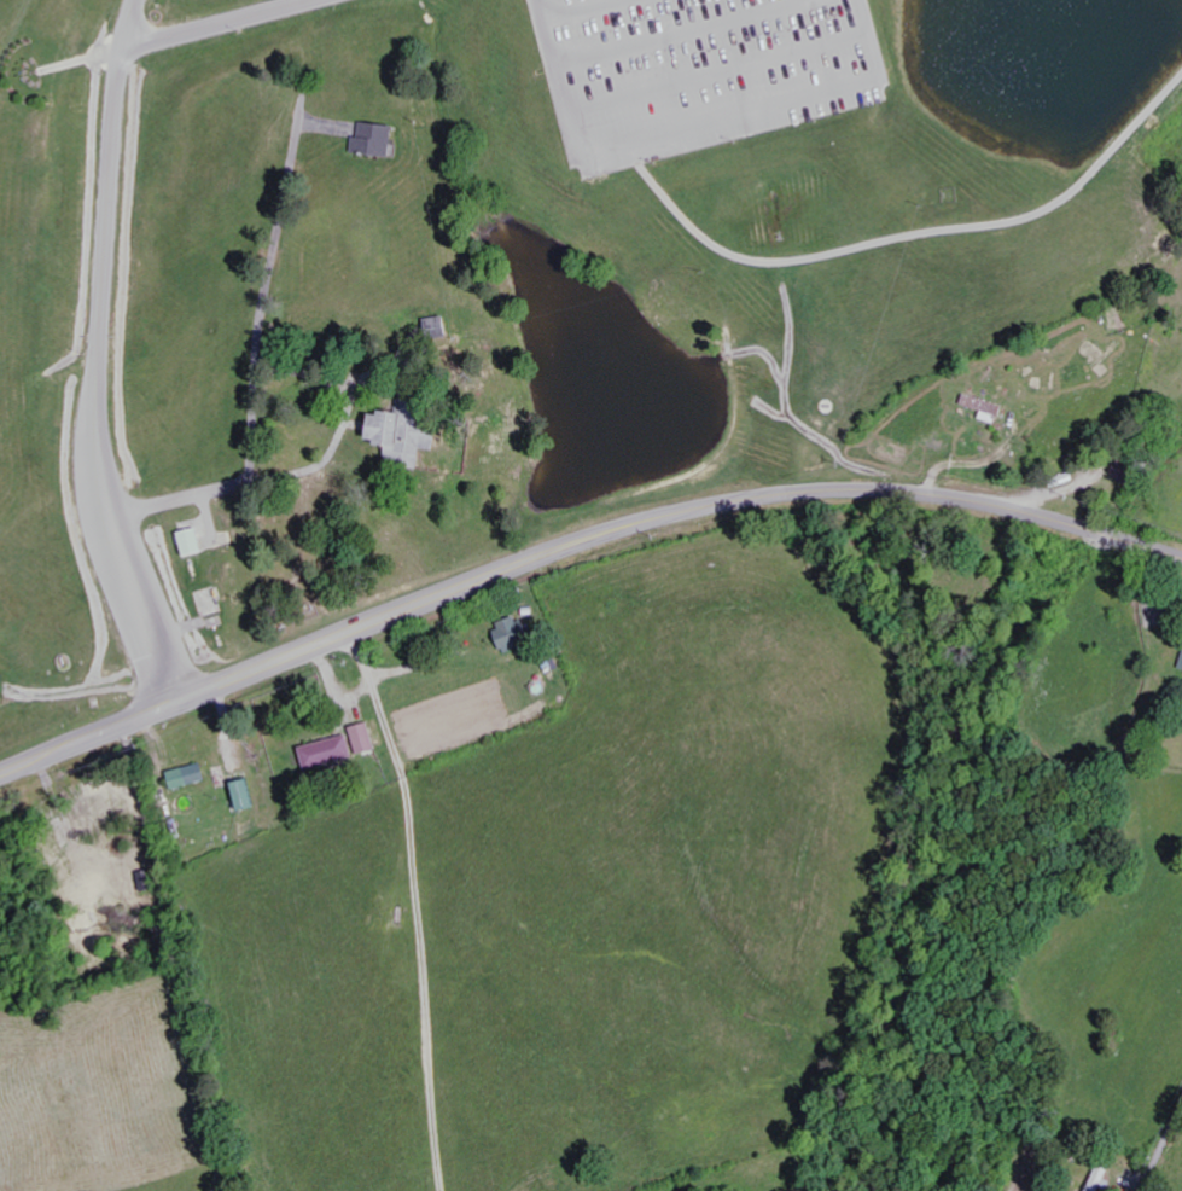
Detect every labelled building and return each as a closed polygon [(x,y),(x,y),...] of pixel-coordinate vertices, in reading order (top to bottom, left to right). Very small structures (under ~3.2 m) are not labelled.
[(357,154),(398,156),(400,125),(365,123),(365,136),(358,136),(357,154)] [(456,331),(452,315),(429,320),(433,337),(456,331)] [(392,463),(425,465),(426,450),(444,451),(446,421),(438,421),(439,402),(403,400),(402,414),(380,412),(378,443),(394,444),(392,463)] [(189,557),(208,553),(204,529),(185,533),(189,557)] [(505,631),(500,632),(504,651),(536,644),(530,616),(503,622),(505,631)] [(361,755),(379,751),(373,724),(356,728),(361,755)] [(304,748),(310,772),(358,760),(352,736),(304,748)] [(173,772),(178,790),(211,781),(206,763),(173,772)] [(238,784),(246,812),(262,808),(254,780),(238,784)] [(1109,1179),(1113,1171),(1101,1166),(1090,1190),(1106,1190),(1111,1180),(1109,1179)]
